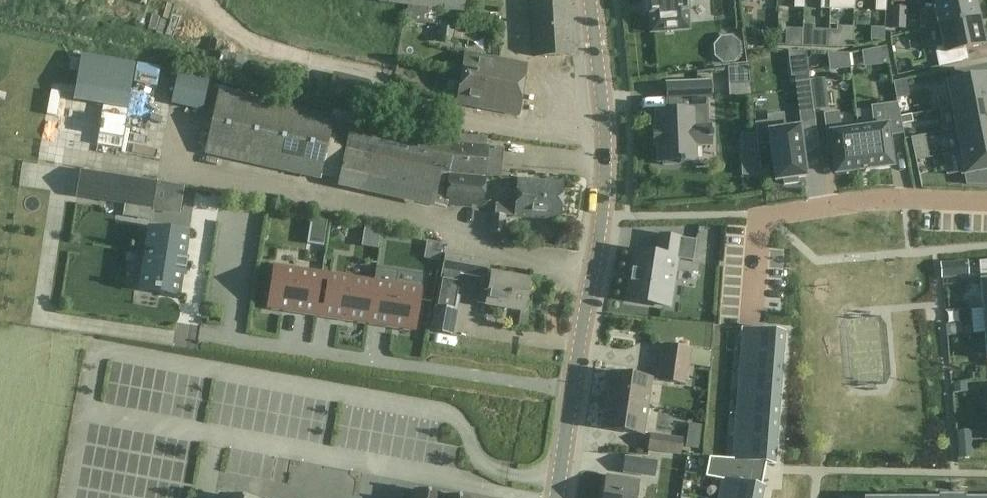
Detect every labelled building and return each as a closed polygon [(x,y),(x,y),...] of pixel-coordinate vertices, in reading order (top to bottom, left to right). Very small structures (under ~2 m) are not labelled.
[(380,3),(406,6),(404,21),(439,26),(441,12),(464,15),(465,0),(380,0),(380,3)] [(569,0),(530,0),(534,57),(573,55),(569,0)] [(633,13),(634,0),(618,0),(617,11),(633,13)] [(649,16),(650,15),(651,32),(687,29),(686,12),(687,12),(686,0),(647,0),(649,16)] [(794,8),(804,8),(804,0),(794,0),(794,8)] [(830,0),(821,0),(820,9),(829,9),(830,0)] [(829,9),(854,10),(854,0),(830,0),(829,9)] [(875,11),(885,11),(886,0),(875,0),(875,11)] [(978,18),(976,18),(974,10),(978,9),(976,0),(933,0),(939,27),(978,18)] [(892,8),(892,27),(903,28),(904,8),(892,8)] [(966,49),(984,45),(983,43),(985,42),(981,26),(978,26),(976,20),(978,19),(978,18),(939,27),(943,46),(935,48),(939,67),(968,61),(966,49)] [(455,20),(442,19),(440,41),(453,42),(455,20)] [(816,25),(805,25),(804,46),(815,47),(816,25)] [(885,28),(872,27),(872,40),(885,40),(885,28)] [(839,31),(829,31),(828,47),(838,47),(839,31)] [(465,52),(460,77),(522,89),(526,64),(465,52)] [(726,66),(727,82),(749,82),(746,64),(726,66)] [(943,84),(943,85),(948,108),(952,107),(986,100),(986,75),(967,79),(943,84)] [(522,89),(460,77),(455,104),(518,114),(522,89)] [(810,81),(814,110),(828,109),(825,80),(810,81)] [(815,121),(814,110),(810,81),(795,83),(800,122),(815,121)] [(904,81),(893,83),(896,98),(907,96),(904,81)] [(204,155),(320,181),(321,177),(335,180),(348,122),(333,118),(334,116),(218,91),(204,155)] [(730,93),(653,99),(658,161),(735,155),(730,93)] [(366,109),(438,127),(441,115),(419,110),(417,111),(395,105),(397,101),(368,96),(366,109)] [(952,107),(957,129),(986,123),(986,100),(952,107)] [(863,169),(891,166),(887,135),(903,133),(897,104),(871,107),(873,121),(857,124),(863,169)] [(863,169),(857,124),(839,126),(837,113),(824,115),(828,143),(831,142),(835,173),(863,169)] [(913,122),(912,114),(900,117),(901,125),(913,122)] [(488,148),(461,146),(352,122),(347,148),(444,169),(486,173),(488,148)] [(805,177),(798,127),(770,131),(769,122),(755,124),(758,143),(770,142),(775,181),(783,180),(784,185),(798,183),(797,178),(805,177)] [(957,129),(961,151),(986,146),(986,123),(957,129)] [(762,175),(759,155),(756,134),(740,134),(741,156),(742,176),(762,175)] [(917,160),(928,158),(924,136),(912,138),(917,160)] [(961,151),(957,152),(961,176),(966,175),(986,171),(986,146),(961,151)] [(440,170),(373,155),(345,148),(336,186),(432,206),(444,209),(445,203),(447,173),(439,172),(440,170)] [(967,182),(986,184),(986,171),(966,175),(967,182)] [(155,183),(80,172),(76,196),(152,207),(155,183)] [(486,178),(447,173),(445,203),(483,207),(486,178)] [(515,217),(559,220),(562,183),(517,180),(515,217)] [(418,286),(430,219),(260,189),(258,204),(260,205),(258,216),(222,210),(225,195),(219,194),(216,212),(204,210),(198,244),(324,266),(324,269),(418,286)] [(493,214),(491,232),(505,233),(506,215),(493,214)] [(180,296),(189,235),(150,229),(141,286),(155,288),(154,292),(180,296)] [(628,300),(662,305),(669,307),(673,284),(676,259),(692,261),(696,240),(660,235),(657,254),(636,251),(628,300)] [(444,255),(440,280),(457,283),(458,275),(481,280),(485,280),(486,274),(488,263),(444,255)] [(979,263),(983,308),(986,308),(986,262),(979,263)] [(295,307),(316,310),(321,278),(299,275),(300,269),(275,265),(268,309),(294,313),(295,307)] [(485,280),(481,280),(477,303),(522,312),(528,282),(486,274),(485,280)] [(343,314),(342,320),(368,324),(369,318),(374,287),(375,280),(349,276),(348,283),(327,279),(322,311),(343,314)] [(394,290),(374,287),(369,318),(388,321),(387,327),(413,331),(420,287),(395,284),(394,290)] [(430,332),(452,336),(456,312),(434,308),(430,332)] [(946,324),(947,335),(962,334),(961,324),(946,324)] [(783,354),(784,332),(742,329),(741,351),(783,354)] [(662,345),(656,380),(683,384),(689,350),(662,345)] [(781,376),(783,354),(741,351),(739,373),(781,376)] [(781,376),(739,373),(737,396),(779,399),(781,376)] [(610,374),(606,401),(645,407),(650,379),(610,374)] [(966,383),(953,384),(954,393),(967,392),(966,383)] [(737,396),(736,418),(778,421),(779,399),(737,396)] [(645,407),(606,401),(602,429),(641,435),(645,407)] [(776,443),(778,421),(736,418),(734,440),(776,443)] [(972,458),(969,430),(956,431),(958,459),(972,458)] [(646,452),(679,457),(682,439),(648,435),(646,452)] [(699,438),(686,436),(685,448),(697,450),(699,438)] [(766,463),(775,464),(776,443),(734,440),(732,462),(751,464),(765,465),(766,463)] [(656,462),(625,457),(622,474),(653,480),(656,462)] [(765,465),(751,464),(732,462),(709,458),(705,477),(722,480),(722,479),(761,486),(764,472),(765,465)] [(638,483),(607,477),(604,497),(635,497),(638,483)] [(718,497),(761,497),(764,487),(761,486),(722,479),(722,480),(718,497)]
